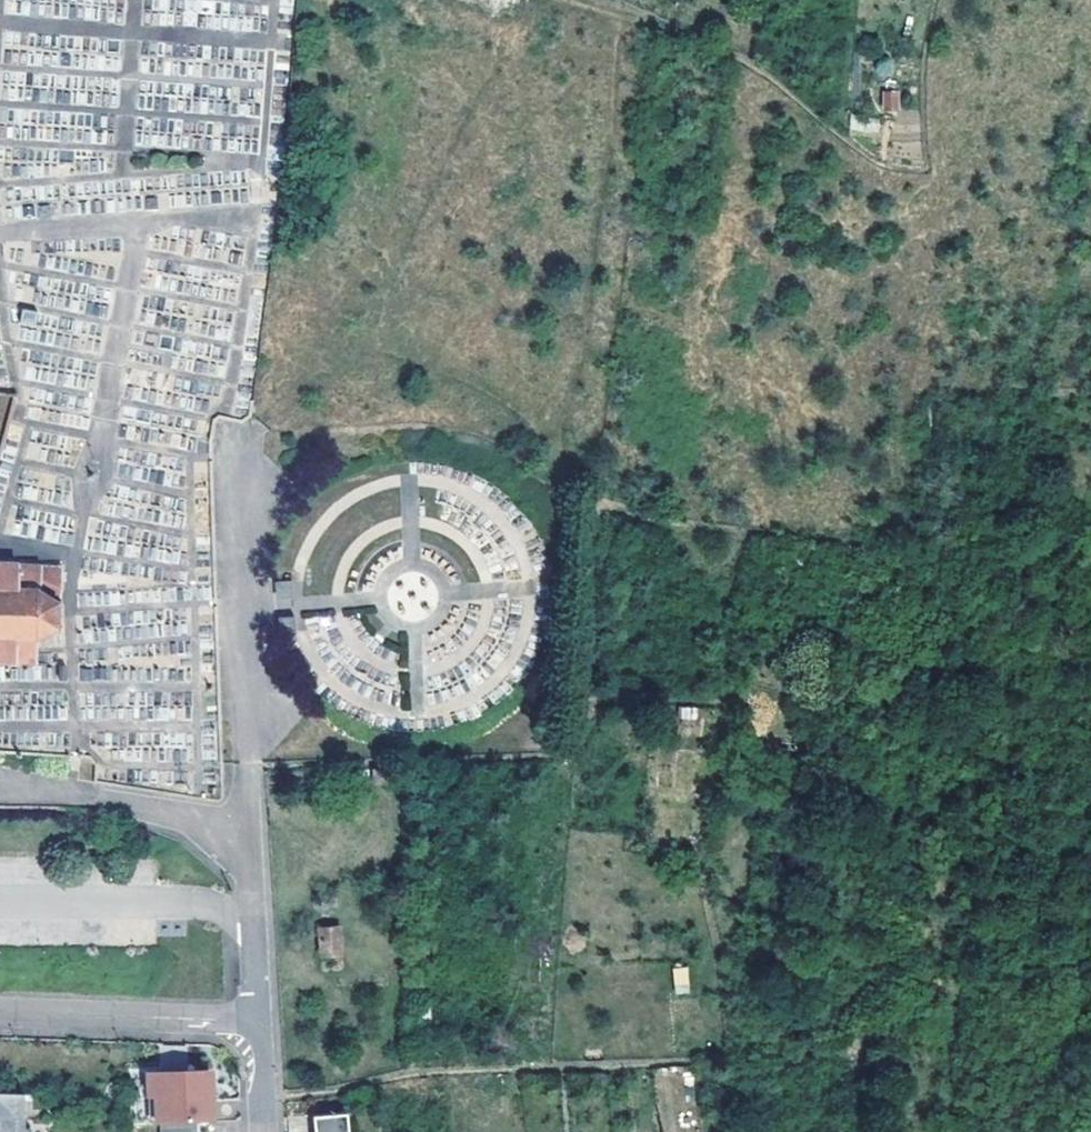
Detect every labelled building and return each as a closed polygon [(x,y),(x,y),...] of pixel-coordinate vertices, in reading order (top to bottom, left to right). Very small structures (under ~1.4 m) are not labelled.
[(882,90),(880,110),(897,112),(899,91),(882,90)] [(13,661),(16,664),(20,660),(31,661),(35,665),(38,663),(37,660),(38,643),(39,643),(39,637),(57,627),(60,631),(64,628),(58,623),(58,608),(65,605),(62,599),(62,568),(20,568),(17,564),(13,568),(0,568),(0,661),(13,661)] [(78,769),(95,772),(96,764),(90,756),(79,756),(78,769)] [(338,956),(338,929),(319,930),(320,957),(338,956)] [(174,1072),(149,1073),(149,1096),(157,1096),(158,1123),(162,1123),(201,1122),(215,1122),(213,1077),(191,1077),(174,1078),(174,1072)] [(0,1096),(0,1131),(28,1131),(29,1096),(0,1096)] [(347,1116),(314,1119),(315,1131),(348,1131),(347,1116)] [(162,1123),(162,1131),(202,1131),(201,1122),(162,1123)]
